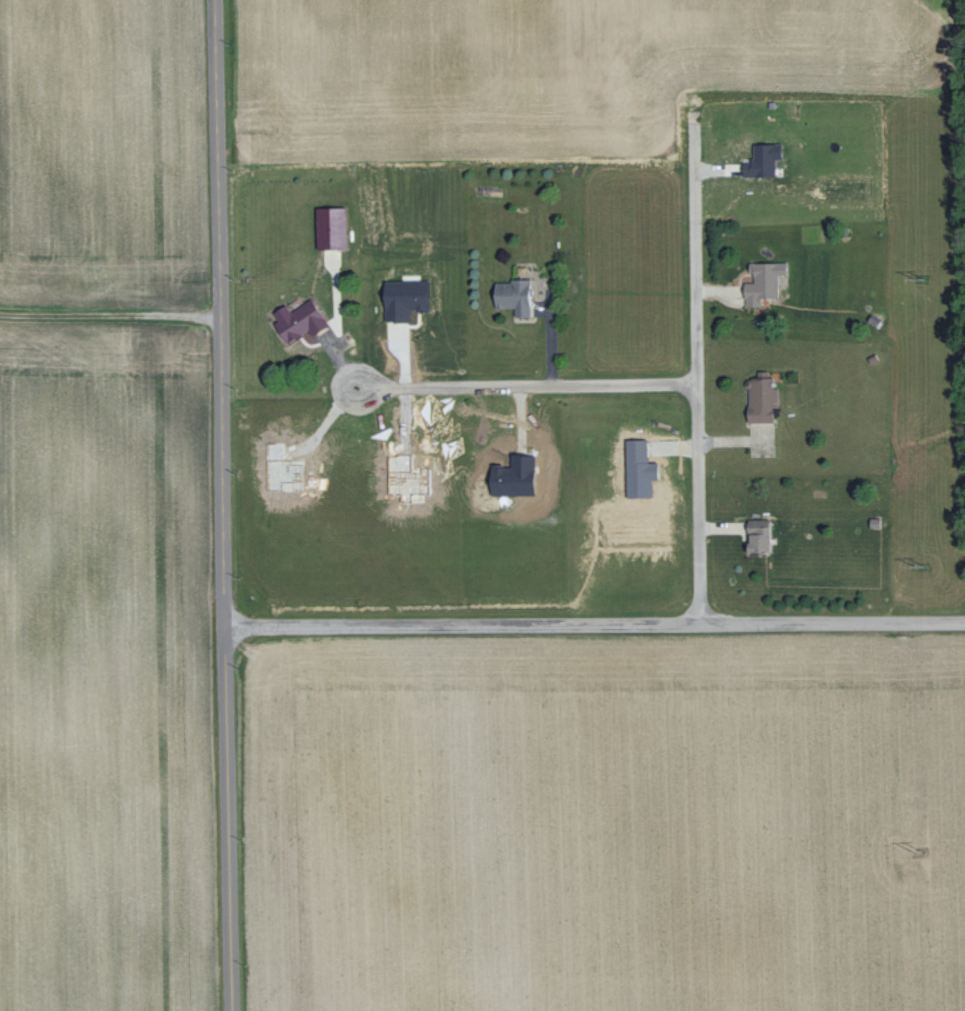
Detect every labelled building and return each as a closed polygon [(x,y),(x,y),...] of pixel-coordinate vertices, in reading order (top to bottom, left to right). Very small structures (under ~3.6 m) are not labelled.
[(786,144),(758,145),(758,161),(746,161),(747,177),(779,176),(778,159),(787,159),(786,144)] [(755,263),(755,282),(746,283),(747,306),(764,306),(764,299),(782,298),(781,275),(791,275),(791,262),(755,263)] [(498,308),(516,308),(516,317),(532,317),(531,281),(497,281),(498,308)] [(295,311),(291,305),(275,314),(293,344),(331,322),(317,298),(295,311)]
